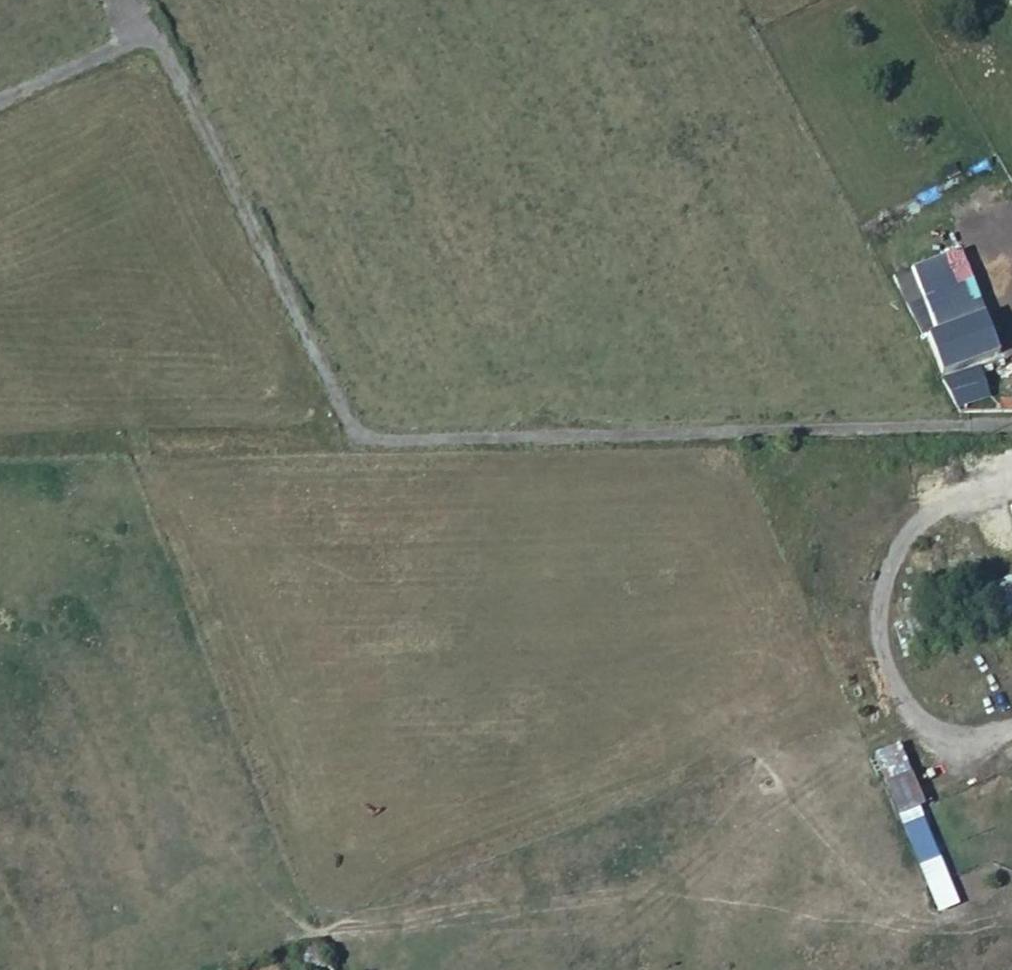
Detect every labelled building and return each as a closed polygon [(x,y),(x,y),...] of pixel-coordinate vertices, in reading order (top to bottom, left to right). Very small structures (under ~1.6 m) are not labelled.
[(931,300),(948,377),(975,368),(993,362),(974,283),(931,300)] [(939,380),(953,407),(988,396),(975,368),(948,377),(939,380)] [(998,413),(1011,412),(1011,401),(998,402),(998,413)] [(1011,603),(1011,576),(991,585),(1000,608),(1011,603)] [(875,752),(883,780),(886,779),(895,811),(919,804),(903,744),(875,752)] [(924,805),(902,811),(932,912),(954,906),(924,805)] [(291,969),(315,969),(327,963),(327,962),(317,938),(284,959),(291,969)]
